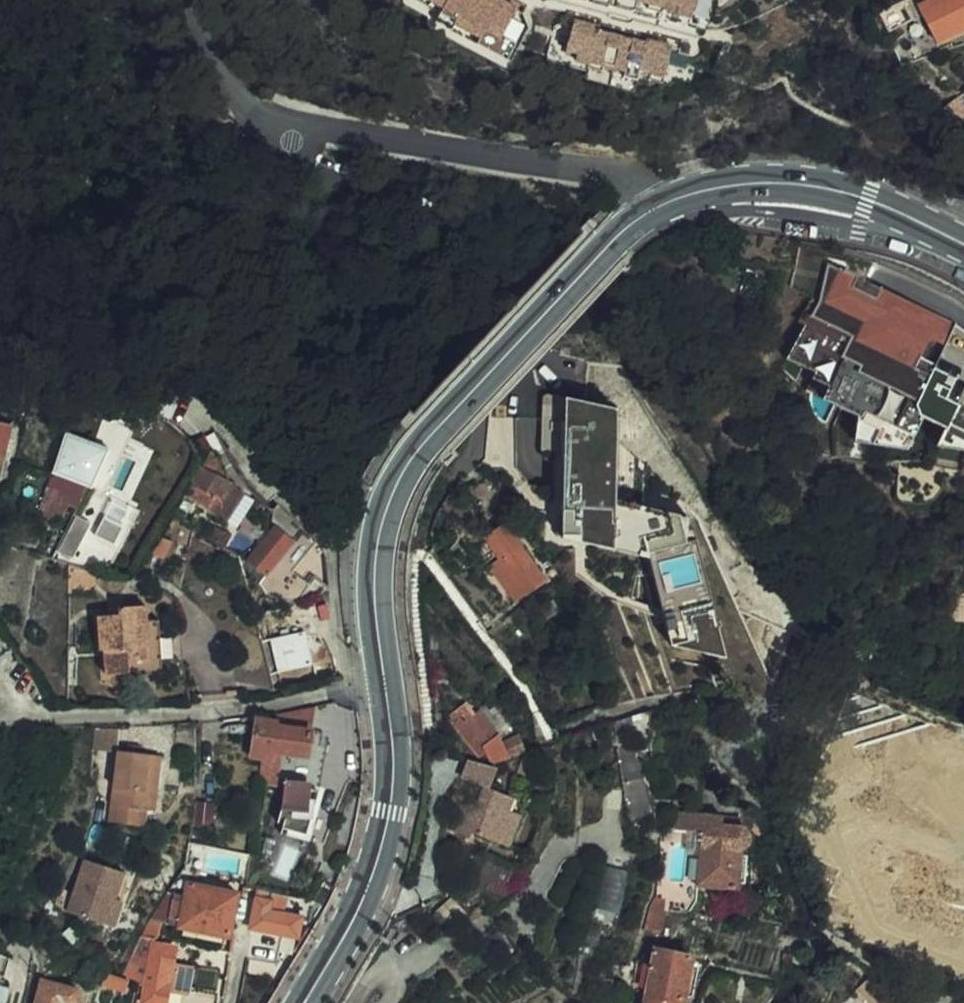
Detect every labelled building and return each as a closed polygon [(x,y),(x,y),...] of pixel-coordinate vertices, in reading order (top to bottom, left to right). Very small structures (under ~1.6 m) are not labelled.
[(418,1),(436,10),(439,3),(437,2),(438,0),(419,0),(418,1)] [(437,2),(439,3),(451,9),(465,18),(461,26),(463,27),(488,40),(490,40),(494,32),(510,40),(524,11),(532,15),(540,0),(438,0),(437,2)] [(568,0),(567,4),(576,5),(573,23),(581,25),(574,56),(585,58),(599,62),(598,67),(611,70),(634,74),(648,77),(649,74),(660,75),(661,73),(674,75),(680,50),(687,51),(687,55),(693,56),(696,42),(698,8),(708,0),(568,0)] [(715,33),(723,0),(708,0),(698,8),(696,42),(693,56),(694,56),(698,56),(701,56),(704,55),(708,49),(711,37),(715,33)] [(920,7),(938,43),(963,30),(963,0),(934,0),(920,7)] [(913,22),(904,5),(882,16),(891,33),(913,22)] [(451,9),(443,26),(460,33),(463,27),(461,26),(465,18),(451,9)] [(490,40),(488,40),(485,47),(515,62),(524,47),(510,40),(494,32),(490,40)] [(585,58),(584,64),(598,67),(599,62),(585,58)] [(658,81),(671,85),(674,75),(661,73),(660,75),(658,81)] [(946,111),(962,118),(963,117),(963,99),(962,97),(946,111)] [(951,292),(916,274),(892,265),(858,254),(834,250),(821,305),(785,365),(801,380),(808,365),(820,371),(817,376),(833,385),(827,397),(862,415),(865,416),(868,411),(917,435),(927,416),(952,428),(953,425),(963,430),(963,299),(951,292)] [(833,385),(817,376),(811,389),(827,397),(833,385)] [(623,411),(568,399),(565,539),(653,560),(674,644),(727,659),(693,521),(621,504),(623,411)] [(865,416),(862,415),(858,440),(911,448),(917,435),(868,411),(865,416)] [(953,425),(944,445),(963,448),(963,430),(953,425)] [(11,429),(0,426),(0,466),(11,429)] [(73,439),(63,434),(61,442),(70,446),(73,439)] [(70,446),(61,442),(51,477),(81,490),(78,497),(88,501),(92,491),(109,454),(73,439),(70,446)] [(111,446),(109,454),(92,491),(106,496),(125,452),(111,446)] [(221,470),(210,449),(198,463),(188,479),(186,478),(178,493),(222,521),(240,493),(227,485),(229,483),(217,475),(221,470)] [(78,497),(81,490),(51,477),(45,504),(66,512),(69,505),(73,495),(78,497)] [(69,505),(74,507),(78,497),(73,495),(69,505)] [(78,497),(74,507),(84,510),(88,501),(78,497)] [(189,505),(177,497),(168,515),(180,523),(189,505)] [(129,509),(109,500),(83,555),(101,564),(129,509)] [(277,560),(304,531),(271,504),(272,516),(268,523),(276,531),(243,570),(241,572),(269,597),(286,597),(295,606),(309,588),(277,560)] [(68,519),(52,557),(69,562),(86,527),(68,519)] [(508,527),(491,538),(529,595),(547,583),(508,527)] [(224,538),(211,529),(204,539),(217,548),(224,538)] [(94,595),(101,572),(76,564),(69,593),(94,595)] [(953,591),(951,615),(963,616),(963,591),(953,591)] [(173,662),(173,643),(159,643),(146,643),(146,621),(146,607),(118,607),(118,616),(96,616),(96,653),(102,653),(102,676),(125,676),(125,662),(160,662),(173,662)] [(146,621),(146,643),(159,643),(159,621),(146,621)] [(125,679),(160,679),(160,662),(125,662),(125,676),(125,679)] [(496,765),(497,764),(530,751),(523,732),(505,739),(502,732),(483,708),(479,712),(476,709),(473,713),(466,705),(454,716),(460,722),(457,725),(481,757),(486,753),(496,765)] [(306,757),(313,707),(278,713),(277,723),(255,721),(252,758),(257,758),(273,760),(273,752),(279,753),(306,757)] [(624,719),(615,722),(618,743),(627,742),(624,719)] [(627,742),(618,743),(631,817),(652,815),(640,740),(627,742)] [(273,760),(257,758),(257,763),(255,787),(274,788),(279,753),(273,752),(273,760)] [(152,814),(159,759),(115,753),(105,826),(141,830),(144,812),(152,814)] [(500,766),(497,764),(496,765),(492,767),(472,758),(466,777),(487,785),(478,807),(464,801),(452,830),(474,839),(476,834),(512,848),(524,818),(514,814),(520,799),(492,788),(500,766)] [(735,850),(742,850),(748,845),(749,834),(743,825),(722,823),(722,814),(674,810),(672,827),(701,828),(700,846),(703,847),(700,883),(732,885),(735,850)] [(722,823),(743,825),(743,816),(722,814),(722,823)] [(278,864),(283,866),(292,870),(309,827),(294,818),(287,833),(291,834),(278,864)] [(735,850),(732,885),(740,885),(742,850),(735,850)] [(115,901),(123,875),(81,862),(64,913),(113,930),(122,903),(115,901)] [(599,908),(624,909),(627,867),(602,865),(599,908)] [(248,891),(259,892),(283,896),(289,897),(299,873),(292,870),(283,866),(278,878),(249,873),(248,891)] [(194,871),(183,868),(150,920),(161,923),(168,924),(168,925),(174,927),(185,929),(227,936),(230,937),(238,895),(193,886),(194,871)] [(231,877),(222,875),(221,882),(230,884),(231,877)] [(312,904),(323,913),(330,901),(335,888),(320,881),(311,900),(289,897),(283,896),(283,902),(258,897),(247,957),(276,963),(283,935),(301,938),(302,931),(303,924),(303,918),(310,918),(312,904)] [(699,890),(697,901),(713,906),(716,893),(699,890)] [(452,929),(470,913),(449,893),(433,909),(452,929)] [(161,923),(150,920),(142,937),(156,940),(158,940),(161,923)] [(78,939),(67,927),(58,936),(70,947),(78,939)] [(185,929),(174,927),(173,934),(184,936),(185,929)] [(225,944),(227,936),(185,929),(184,936),(225,944)] [(156,940),(142,937),(123,979),(139,985),(146,986),(144,1002),(167,1002),(170,989),(180,991),(183,971),(173,969),(176,951),(155,947),(156,940)] [(691,956),(658,949),(648,995),(682,1002),(682,999),(691,956)] [(870,977),(863,983),(864,984),(843,1002),(892,1002),(870,977)] [(123,994),(126,983),(105,978),(102,989),(123,994)] [(77,993),(41,984),(37,1002),(74,1002),(77,993)] [(632,992),(615,989),(612,1002),(630,1002),(632,992)] [(220,1000),(220,995),(186,990),(184,1002),(219,1002),(220,1000)]
